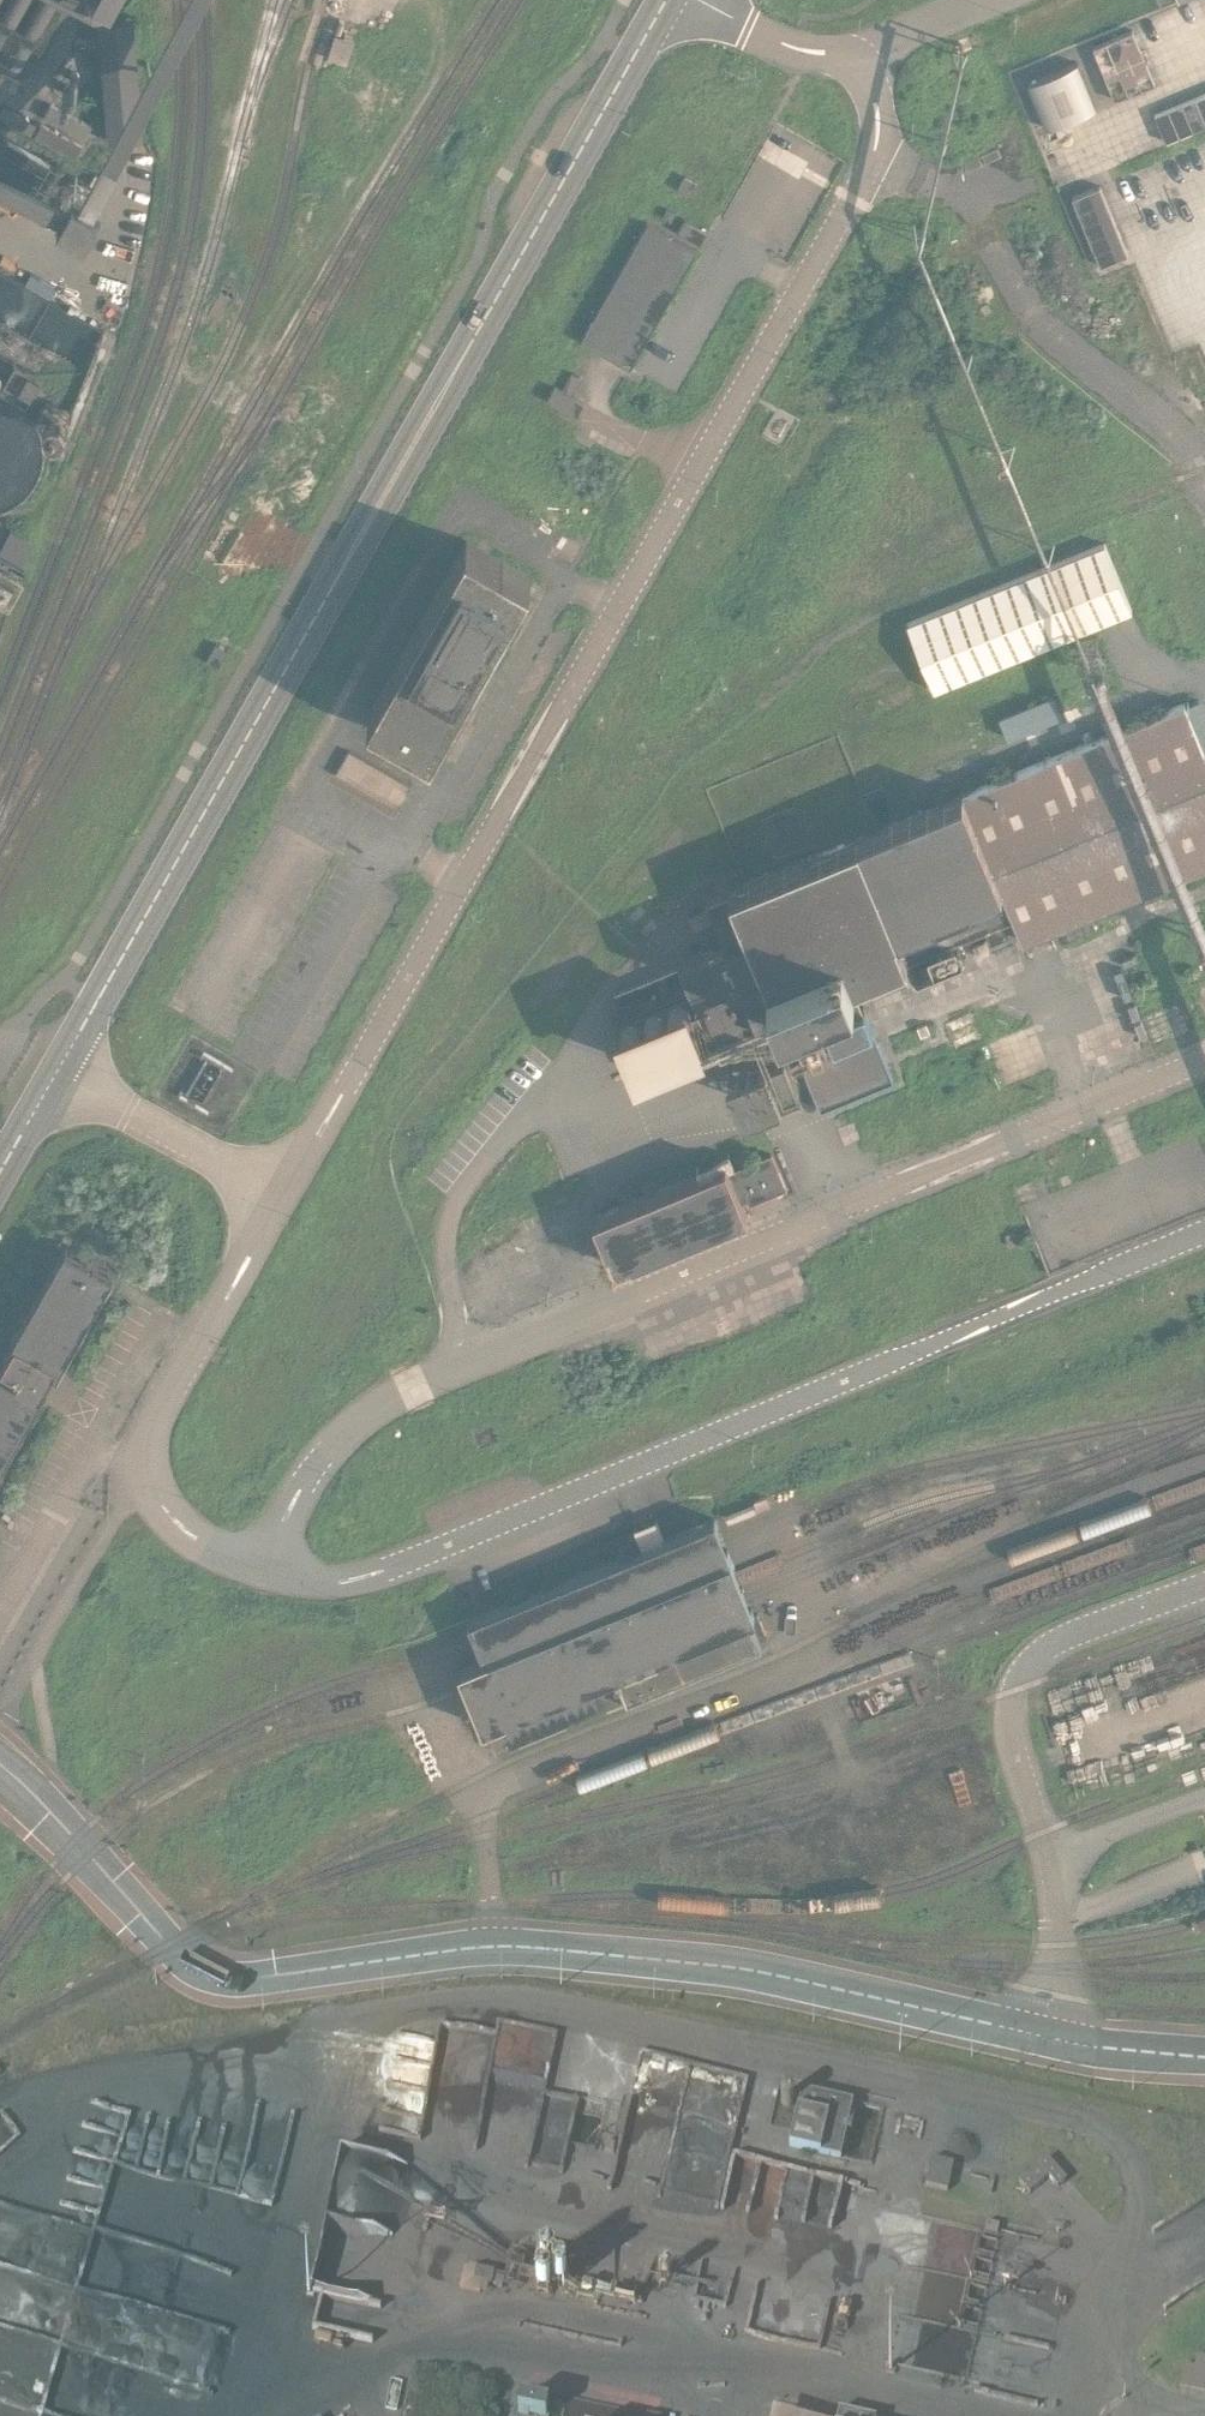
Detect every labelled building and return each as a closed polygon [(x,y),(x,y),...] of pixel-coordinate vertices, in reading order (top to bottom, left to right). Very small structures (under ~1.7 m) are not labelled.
[(132,16),(98,19),(108,140),(142,137),(132,16)] [(1091,46),(1113,99),(1153,82),(1131,29),(1091,46)] [(352,39),(333,33),(326,56),(344,62),(352,39)] [(1025,81),(1045,127),(1094,106),(1075,60),(1025,81)] [(1204,123),(1204,90),(1154,110),(1166,139),(1204,123)] [(105,186),(0,127),(0,161),(59,195),(56,201),(86,218),(105,186)] [(694,181),(684,175),(677,186),(688,192),(694,181)] [(1070,196),(1098,265),(1126,253),(1098,184),(1070,196)] [(674,212),(666,207),(661,215),(669,220),(674,212)] [(706,231),(683,218),(676,231),(699,243),(706,231)] [(695,249),(646,221),(579,339),(628,367),(695,249)] [(1192,300),(1192,307),(1202,303),(1204,303),(1204,296),(1192,300)] [(552,385),(545,398),(575,414),(582,402),(552,385)] [(40,407),(34,417),(36,417),(50,426),(60,409),(45,400),(40,407)] [(430,749),(512,605),(529,575),(465,539),(367,713),(430,749)] [(1130,609),(1103,542),(933,611),(908,621),(934,688),(1036,646),(1130,609)] [(227,649),(215,642),(204,659),(217,666),(227,649)] [(999,714),(1008,734),(1061,712),(1052,691),(999,714)] [(612,992),(622,1016),(622,1017),(682,992),(688,990),(700,1020),(696,1021),(693,1014),(670,1024),(678,1044),(730,1023),(732,1029),(754,1020),(765,1046),(789,1036),(791,1041),(803,1070),(805,1074),(813,1095),(819,1108),(862,1090),(891,1078),(876,1041),(868,1022),(862,1006),(851,980),(882,967),(902,959),(907,965),(908,966),(910,968),(915,974),(961,955),(956,942),(954,938),(957,936),(982,926),(989,942),(1006,934),(1003,927),(999,919),(1007,916),(1011,914),(1021,939),(1024,938),(1042,931),(1054,926),(1062,923),(1068,936),(1094,925),(1089,912),(1110,903),(1153,885),(1204,863),(1204,756),(1202,748),(1190,721),(1184,704),(1182,701),(1047,757),(1043,759),(961,793),(917,811),(896,820),(894,820),(876,828),(874,829),(863,833),(834,845),(818,852),(803,858),(763,875),(744,882),(743,883),(705,898),(725,946),(718,948),(689,961),(646,978),(612,992)] [(410,783),(353,752),(340,774),(397,805),(410,783)] [(966,1014),(949,1021),(943,1023),(955,1050),(982,1039),(970,1012),(966,1014)] [(625,1202),(594,1216),(614,1265),(745,1209),(740,1199),(747,1196),(749,1201),(784,1186),(770,1153),(735,1168),(735,1169),(729,1172),(724,1161),(631,1200),(629,1196),(624,1198),(625,1202)] [(64,1243),(8,1342),(10,1343),(0,1360),(0,1467),(46,1386),(42,1384),(52,1367),(56,1370),(112,1270),(64,1243)] [(481,1658),(458,1668),(465,1685),(468,1691),(482,1725),(487,1723),(491,1733),(492,1736),(493,1740),(497,1748),(624,1696),(759,1640),(761,1639),(766,1637),(756,1612),(753,1614),(725,1547),(714,1519),(713,1517),(662,1538),(642,1546),(466,1618),(471,1630),(473,1636),(481,1658)] [(531,2051),(554,2052),(555,2030),(533,2029),(531,2051)] [(851,2101),(801,2090),(789,2147),(839,2158),(851,2101)] [(1018,2182),(1029,2193),(1048,2177),(1057,2187),(1066,2179),(1047,2157),(1018,2182)] [(952,2163),(930,2158),(924,2186),(946,2191),(952,2163)] [(997,2233),(999,2224),(986,2221),(984,2231),(997,2233)] [(459,2288),(469,2290),(478,2293),(481,2283),(491,2285),(494,2271),(474,2267),(463,2268),(459,2288)] [(1185,2388),(1204,2390),(1204,2355),(1190,2353),(1185,2388)] [(534,2415),(547,2415),(549,2406),(524,2400),(523,2400),(520,2400),(517,2412),(518,2413),(534,2415)]
